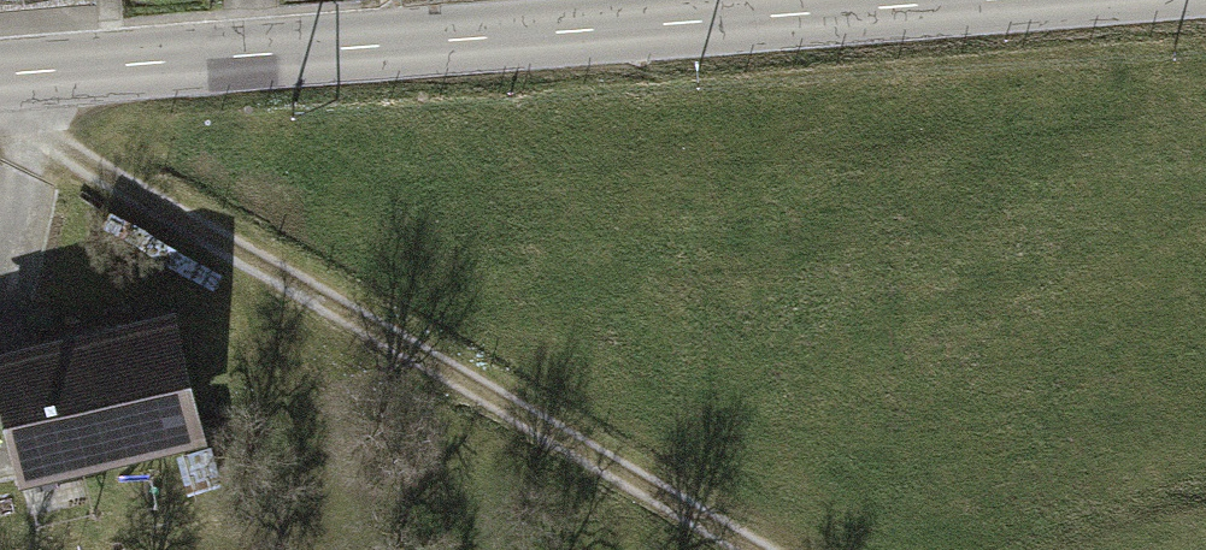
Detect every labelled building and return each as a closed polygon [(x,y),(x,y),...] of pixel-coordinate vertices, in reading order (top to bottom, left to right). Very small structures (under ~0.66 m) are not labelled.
[(180,375),(161,303),(0,344),(0,420),(180,375)] [(0,420),(0,446),(13,496),(199,449),(180,375),(0,420)]
